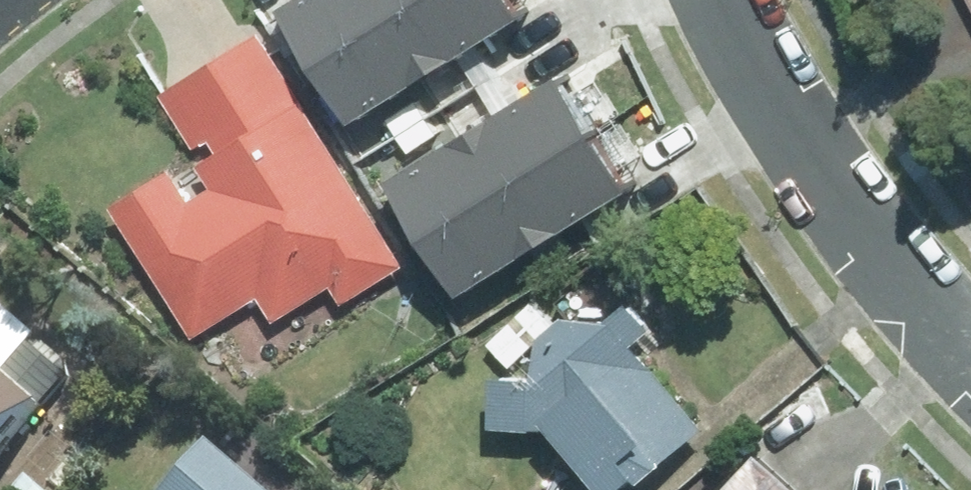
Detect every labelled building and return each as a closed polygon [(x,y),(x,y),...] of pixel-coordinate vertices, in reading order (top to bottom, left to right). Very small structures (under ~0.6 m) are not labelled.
[(328,48),(405,0),(298,0),(328,48)] [(529,0),(405,0),(328,48),(363,105),(530,1),(529,0)] [(214,153),(297,102),(256,36),(173,86),(214,153)] [(602,120),(568,65),(490,112),(524,167),(602,120)] [(167,176),(115,208),(193,335),(255,297),(271,322),(327,288),(338,305),(399,268),(297,102),(214,153),(195,165),(209,189),(184,204),(167,176)] [(524,167),(490,112),(402,165),(436,221),(524,167)] [(636,177),(602,120),(524,167),(559,224),(636,177)] [(559,224),(524,167),(436,221),(471,278),(559,224)] [(595,489),(609,489),(625,475),(633,484),(696,429),(624,348),(643,331),(622,307),(602,324),(561,315),(533,340),(530,386),(498,384),(495,428),(544,432),(595,489)] [(32,410),(0,381),(0,445),(32,410)] [(204,448),(168,489),(254,489),(204,448)] [(746,452),(711,489),(789,489),(746,452)]
